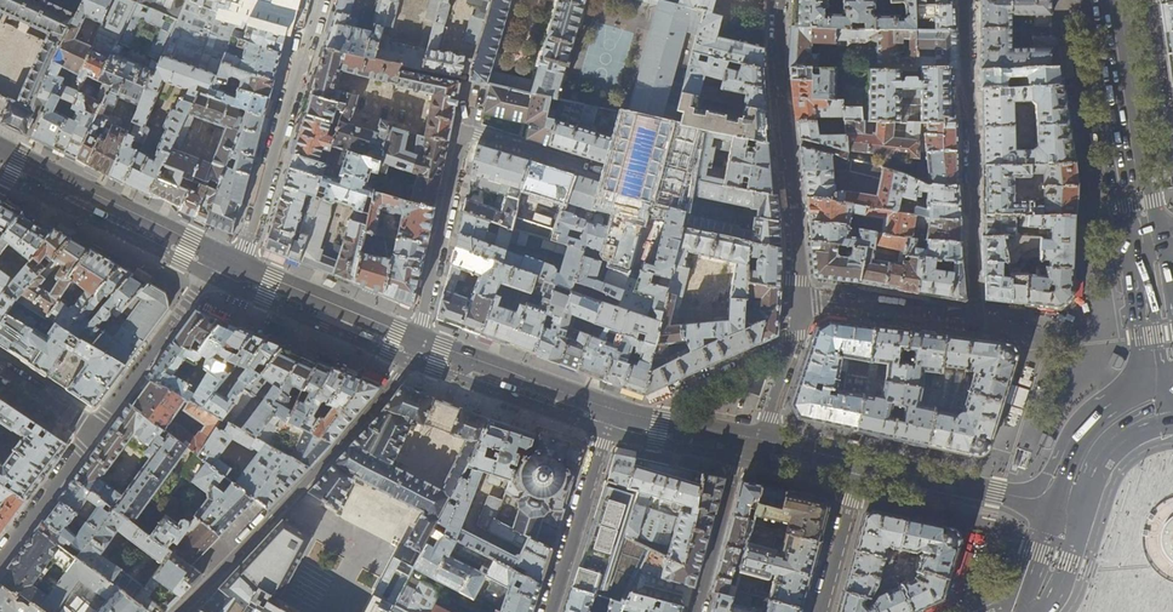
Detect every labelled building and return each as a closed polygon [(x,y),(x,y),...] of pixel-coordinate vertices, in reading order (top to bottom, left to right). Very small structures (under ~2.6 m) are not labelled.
[(26,137),(32,139),(52,95),(40,89),(49,72),(77,16),(42,0),(0,0),(0,17),(2,12),(25,23),(49,34),(46,42),(38,59),(35,66),(18,102),(14,100),(10,98),(9,99),(7,98),(0,95),(0,125),(26,137)] [(41,143),(56,150),(67,155),(77,160),(101,107),(110,87),(101,83),(95,96),(96,96),(94,101),(90,98),(93,90),(91,88),(84,85),(88,76),(99,82),(137,3),(130,0),(85,0),(77,16),(49,72),(40,89),(52,95),(32,139),(41,143)] [(147,135),(148,134),(150,131),(149,128),(145,126),(157,96),(167,100),(170,94),(183,100),(183,101),(192,105),(198,93),(207,97),(214,81),(215,81),(221,64),(226,52),(229,44),(231,37),(234,30),(235,27),(237,21),(217,12),(189,0),(186,0),(178,21),(152,79),(151,78),(140,105),(129,131),(128,134),(132,135),(134,129),(147,135)] [(142,5),(178,21),(186,0),(144,0),(142,5)] [(217,12),(220,0),(189,0),(217,12)] [(286,36),(295,0),(278,0),(275,12),(236,1),(236,0),(220,0),(217,12),(237,21),(286,36)] [(324,47),(375,59),(380,40),(384,26),(391,0),(377,0),(374,12),(376,12),(372,24),(366,25),(363,30),(353,28),(356,23),(355,21),(348,18),(353,0),(338,0),(336,8),(324,47)] [(384,26),(392,27),(398,3),(397,2),(398,0),(391,0),(384,26)] [(473,59),(440,53),(446,27),(443,26),(448,5),(447,2),(447,0),(440,0),(440,1),(435,21),(427,50),(422,69),(461,77),(461,78),(466,80),(469,80),(471,67),(473,59)] [(426,18),(435,21),(440,1),(436,0),(430,0),(426,18)] [(477,44),(489,2),(482,0),(467,0),(466,2),(476,5),(473,16),(471,16),(464,40),(477,44)] [(477,82),(490,85),(560,100),(620,113),(672,124),(674,117),(676,112),(680,94),(683,86),(671,82),(676,65),(687,68),(691,52),(702,12),(678,5),(659,0),(650,0),(658,2),(656,11),(655,11),(628,107),(629,108),(628,109),(613,106),(614,102),(575,93),(574,97),(558,93),(584,0),(557,0),(534,83),(491,72),(510,0),(489,0),(489,2),(477,44),(473,59),(471,67),(469,80),(477,82)] [(678,5),(702,12),(691,52),(763,70),(764,43),(755,43),(755,47),(715,37),(720,17),(710,14),(714,0),(679,0),(678,5)] [(835,0),(795,0),(795,8),(794,27),(915,30),(915,6),(915,0),(842,0),(842,15),(828,15),(827,16),(828,2),(835,2),(835,0)] [(981,31),(981,70),(1060,66),(1061,66),(1058,48),(1057,39),(1051,37),(1051,36),(1050,36),(1050,37),(1035,37),(1034,48),(1012,49),(1012,16),(1036,16),(1036,26),(1051,26),(1051,0),(981,0),(981,31)] [(151,78),(152,79),(178,21),(142,5),(137,3),(99,82),(101,83),(110,87),(101,107),(105,109),(111,112),(118,97),(140,105),(151,78)] [(1160,7),(1163,29),(1169,70),(1172,87),(1172,88),(1172,5),(1160,7)] [(955,6),(951,6),(915,6),(915,30),(955,31),(955,28),(955,22),(955,12),(955,6)] [(755,28),(764,30),(765,14),(758,13),(757,17),(758,17),(756,25),(755,28)] [(231,37),(281,54),(283,45),(286,36),(237,21),(235,27),(245,30),(244,34),(234,30),(231,37)] [(790,46),(790,68),(819,69),(819,43),(847,45),(850,42),(877,43),(878,70),(901,70),(916,71),(916,67),(915,30),(794,27),(791,27),(791,28),(790,46)] [(956,57),(955,31),(915,30),(916,67),(920,67),(952,68),(956,68),(956,57)] [(278,66),(281,54),(231,37),(229,44),(245,50),(241,61),(238,60),(235,58),(230,56),(231,53),(226,52),(221,64),(274,81),(278,66)] [(400,71),(460,84),(461,81),(461,78),(461,77),(422,69),(427,50),(380,40),(375,59),(401,65),(400,71)] [(401,65),(375,59),(324,47),(316,74),(310,94),(344,104),(338,124),(331,146),(377,162),(381,163),(410,172),(417,156),(421,158),(426,137),(448,141),(454,113),(455,109),(460,84),(400,71),(401,65)] [(1066,47),(1058,48),(1061,66),(1060,66),(1062,80),(1070,79),(1066,47)] [(683,86),(680,94),(697,97),(727,103),(743,107),(767,112),(765,89),(763,70),(691,52),(687,68),(683,86)] [(215,81),(269,99),(272,89),(274,81),(221,64),(215,81)] [(1062,80),(1060,66),(981,70),(981,78),(981,89),(1000,89),(1004,88),(1011,88),(1011,84),(1009,81),(1007,81),(1009,77),(1021,77),(1021,88),(1063,86),(1063,82),(1062,80)] [(953,93),(952,68),(920,67),(920,77),(901,77),(901,70),(878,70),(869,70),(868,97),(854,97),(854,99),(841,98),(841,100),(842,100),(843,107),(861,108),(862,121),(863,122),(943,123),(943,118),(953,118),(953,93)] [(792,88),(793,99),(835,100),(836,69),(819,69),(790,68),(791,79),(792,88)] [(267,106),(269,99),(215,81),(214,81),(207,97),(240,109),(246,111),(264,116),(267,106)] [(485,107),(484,114),(552,131),(560,100),(490,85),(485,107)] [(984,166),(1075,163),(1072,143),(1066,106),(1063,86),(1021,88),(1011,88),(1004,88),(1004,95),(1000,95),(1000,89),(981,89),(981,91),(983,91),(983,123),(984,166)] [(238,113),(240,109),(207,97),(198,93),(192,105),(173,146),(179,149),(189,129),(199,133),(204,120),(226,128),(211,166),(171,150),(159,175),(150,196),(154,197),(163,199),(172,203),(173,204),(178,210),(180,211),(181,208),(188,190),(180,187),(184,177),(200,184),(203,179),(209,182),(210,180),(220,184),(244,118),(240,117),(241,114),(238,113)] [(306,107),(304,114),(338,124),(344,104),(310,94),(306,107)] [(681,113),(680,118),(674,117),(672,124),(700,129),(769,143),(768,130),(768,126),(767,112),(743,107),(742,112),(740,119),(695,109),(697,97),(680,94),(676,112),(681,113)] [(799,138),(799,139),(820,145),(847,151),(848,150),(845,127),(841,127),(841,133),(843,136),(818,137),(816,117),(843,117),(844,121),(862,121),(861,108),(843,107),(842,100),(841,100),(835,100),(793,99),(796,122),(798,122),(800,138),(799,138)] [(620,113),(560,100),(552,131),(549,146),(581,156),(590,159),(607,165),(608,164),(621,113),(620,113)] [(140,152),(124,185),(136,190),(150,196),(159,175),(171,150),(173,146),(192,105),(183,101),(182,101),(180,102),(175,112),(174,111),(172,112),(164,129),(164,131),(166,132),(157,151),(159,152),(155,161),(148,157),(148,156),(140,152)] [(726,108),(742,112),(743,107),(727,103),(726,108)] [(82,163),(87,166),(106,123),(109,117),(103,115),(105,109),(101,107),(77,160),(82,163)] [(217,193),(241,204),(244,194),(251,168),(255,151),(264,116),(246,111),(244,118),(220,184),(218,190),(217,193)] [(640,270),(669,281),(682,228),(684,215),(688,194),(691,178),(695,157),(695,155),(700,129),(672,124),(621,113),(608,164),(607,165),(605,172),(602,183),(595,207),(614,211),(610,227),(609,228),(601,257),(611,260),(609,266),(629,272),(640,270)] [(297,140),(293,154),(325,165),(331,146),(338,124),(304,114),(300,130),(298,136),(297,140)] [(106,123),(118,128),(121,120),(121,118),(110,115),(109,117),(106,123)] [(957,118),(953,118),(943,118),(943,123),(863,122),(862,121),(844,121),(845,127),(848,150),(919,158),(919,133),(924,133),(927,169),(929,185),(937,188),(947,189),(958,185),(957,169),(957,164),(957,150),(957,118)] [(94,169),(102,173),(120,129),(118,128),(106,123),(87,166),(94,169)] [(120,129),(102,173),(106,175),(110,177),(128,134),(129,131),(121,128),(120,129)] [(115,180),(124,185),(140,152),(147,135),(134,129),(132,135),(128,134),(110,177),(115,180)] [(691,178),(754,192),(773,196),(771,167),(769,143),(700,129),(695,155),(699,155),(699,151),(702,151),(701,158),(695,157),(691,178)] [(308,236),(300,263),(324,273),(353,284),(364,233),(368,214),(362,211),(367,197),(372,199),(373,193),(402,200),(434,208),(440,180),(448,141),(426,137),(421,158),(417,156),(410,172),(381,163),(377,162),(331,146),(325,165),(293,154),(291,160),(289,167),(321,179),(316,197),(320,198),(314,218),(308,236)] [(800,144),(800,147),(847,159),(847,155),(848,153),(847,153),(847,151),(820,145),(799,139),(800,144)] [(469,184),(518,201),(531,161),(505,153),(477,144),(476,150),(474,160),(469,184)] [(802,159),(803,173),(833,170),(849,171),(850,160),(847,159),(800,147),(802,159)] [(805,185),(806,198),(914,216),(916,201),(916,196),(917,181),(910,179),(896,173),(850,160),(849,171),(880,179),(876,196),(866,194),(865,194),(847,191),(836,192),(833,170),(803,173),(804,181),(805,185)] [(518,201),(511,230),(550,240),(561,211),(563,203),(574,175),(550,167),(531,161),(518,201)] [(985,215),(1076,216),(1077,192),(1078,184),(1075,163),(984,166),(984,186),(984,206),(985,215)] [(304,215),(314,218),(320,198),(316,197),(321,179),(289,167),(284,182),(279,199),(292,202),(293,199),(303,202),(306,195),(311,196),(304,215)] [(913,173),(910,179),(917,181),(919,182),(921,176),(913,173)] [(1019,185),(1034,185),(1034,173),(1031,173),(1031,176),(1030,178),(1019,178),(1019,185)] [(572,206),(572,209),(575,210),(573,215),(561,211),(550,240),(568,246),(584,251),(583,257),(574,282),(605,294),(619,300),(629,272),(609,266),(611,260),(601,257),(609,228),(610,227),(614,211),(595,207),(602,183),(587,179),(574,175),(563,203),(572,206)] [(181,208),(180,211),(188,215),(195,218),(207,186),(209,182),(203,179),(200,184),(184,177),(180,187),(188,190),(181,208)] [(776,205),(775,198),(773,196),(754,192),(691,178),(688,194),(751,207),(751,208),(757,209),(756,218),(754,218),(752,232),(737,229),(737,226),(684,215),(682,228),(748,242),(781,249),(780,234),(779,231),(778,222),(776,205)] [(958,193),(958,185),(947,189),(937,188),(929,185),(919,182),(917,181),(916,196),(920,197),(921,192),(926,193),(926,202),(959,205),(958,193)] [(466,199),(463,212),(511,230),(518,201),(469,184),(466,199)] [(195,218),(195,219),(200,221),(206,223),(217,193),(218,190),(207,186),(195,218)] [(217,228),(233,235),(233,234),(237,220),(241,204),(217,193),(206,223),(217,228)] [(373,193),(372,199),(368,214),(364,233),(383,237),(397,239),(397,238),(426,245),(430,228),(430,225),(434,208),(402,200),(373,193)] [(807,211),(808,223),(849,227),(851,214),(883,219),(882,234),(906,239),(911,239),(912,231),(914,216),(806,198),(807,211)] [(308,236),(314,218),(304,215),(303,220),(299,218),(300,214),(299,213),(303,202),(293,199),(292,202),(279,199),(275,213),(271,227),(283,231),(283,228),(302,234),(308,236)] [(1,239),(2,239),(23,212),(5,202),(0,200),(0,241),(1,239)] [(960,211),(959,205),(926,202),(926,210),(919,208),(920,201),(916,201),(914,216),(918,216),(961,221),(960,211)] [(9,245),(31,261),(33,259),(31,257),(38,248),(41,249),(56,231),(37,220),(23,212),(2,239),(1,239),(0,241),(0,255),(9,245)] [(550,240),(511,230),(463,212),(459,231),(455,248),(494,262),(536,278),(556,285),(571,291),(574,282),(583,257),(584,251),(568,246),(550,240)] [(1075,238),(1076,216),(985,215),(985,224),(985,236),(1003,236),(1015,237),(1015,219),(1020,219),(1020,227),(1039,228),(1039,233),(1048,233),(1048,240),(1040,240),(1039,266),(1048,268),(1074,270),(1075,238)] [(961,231),(961,221),(918,216),(918,224),(923,225),(923,220),(928,221),(927,232),(912,231),(911,239),(917,239),(928,240),(961,242),(961,231)] [(809,232),(810,241),(865,248),(874,249),(876,233),(859,229),(858,238),(848,237),(849,227),(808,223),(809,232)] [(274,253),(287,258),(293,240),(299,242),(302,234),(283,228),(283,231),(271,227),(268,238),(265,248),(265,249),(274,253)] [(669,281),(663,310),(660,322),(654,344),(644,395),(645,395),(656,390),(666,385),(717,362),(758,343),(763,320),(744,329),(746,281),(748,242),(682,228),(669,281)] [(56,231),(41,249),(38,248),(31,257),(33,259),(31,261),(27,266),(38,278),(70,240),(71,239),(63,235),(56,231)] [(365,289),(382,296),(390,260),(388,260),(387,260),(385,243),(383,237),(364,233),(353,284),(365,289)] [(875,286),(899,290),(904,254),(906,239),(882,234),(876,233),(874,249),(865,248),(860,283),(875,286)] [(293,260),(300,263),(308,236),(302,234),(299,242),(293,240),(287,258),(293,260)] [(1008,307),(1009,307),(1010,279),(1010,274),(1003,236),(985,236),(982,237),(982,250),(983,276),(985,276),(986,279),(986,299),(1004,301),(1009,302),(1008,307)] [(390,260),(382,296),(397,303),(411,308),(413,308),(413,307),(420,278),(426,245),(397,238),(397,239),(383,237),(385,243),(395,245),(393,255),(388,260),(390,260)] [(962,249),(961,242),(928,240),(927,252),(925,250),(916,249),(917,239),(911,239),(906,239),(904,254),(924,258),(962,262),(962,249)] [(78,244),(70,240),(38,278),(28,288),(16,304),(8,315),(34,331),(42,317),(46,319),(59,303),(58,302),(72,280),(70,278),(73,273),(90,251),(78,244)] [(865,248),(810,241),(814,276),(816,278),(860,283),(865,248)] [(746,281),(779,288),(780,265),(781,249),(748,242),(746,281)] [(480,335),(491,300),(483,296),(494,262),(455,248),(451,263),(444,291),(437,319),(458,326),(480,335)] [(66,331),(119,267),(104,257),(91,250),(90,251),(73,273),(70,278),(72,280),(58,302),(59,303),(46,319),(66,331)] [(904,291),(917,293),(924,258),(904,254),(899,290),(904,291)] [(965,301),(966,300),(964,283),(962,262),(924,258),(917,293),(932,296),(965,301)] [(511,346),(536,278),(494,262),(483,296),(491,300),(480,335),(496,340),(511,346)] [(8,315),(16,304),(28,288),(38,278),(27,266),(26,266),(14,281),(0,271),(0,297),(1,298),(0,300),(0,328),(8,315)] [(126,271),(119,267),(66,331),(78,338),(133,275),(126,271)] [(1073,273),(1074,270),(1048,268),(1046,276),(1010,274),(1010,279),(1009,307),(1025,309),(1025,308),(1025,304),(1057,308),(1060,308),(1072,300),(1072,297),(1073,282),(1073,273)] [(648,317),(660,322),(663,310),(669,281),(640,270),(633,294),(654,301),(652,307),(651,308),(651,309),(651,310),(648,317)] [(140,279),(133,275),(78,338),(92,347),(106,329),(114,321),(123,312),(149,284),(140,279)] [(521,350),(533,354),(556,285),(536,278),(511,346),(521,350)] [(763,320),(758,343),(769,338),(776,335),(777,311),(779,288),(746,281),(744,329),(763,320)] [(571,291),(548,360),(562,364),(577,370),(590,335),(568,327),(571,316),(594,324),(605,294),(574,282),(571,291)] [(1083,282),(1073,282),(1072,297),(1082,298),(1083,282)] [(121,326),(143,342),(159,320),(168,308),(167,303),(165,294),(157,289),(149,284),(123,312),(128,317),(121,326)] [(540,357),(548,360),(571,291),(556,285),(533,354),(540,357)] [(595,377),(603,380),(611,358),(617,360),(621,352),(615,350),(617,345),(606,341),(610,329),(620,333),(619,335),(620,335),(654,344),(660,322),(648,317),(617,307),(619,300),(605,294),(594,324),(605,328),(602,338),(599,336),(598,339),(590,335),(577,370),(585,373),(595,377)] [(179,335),(174,342),(183,348),(185,346),(187,340),(194,331),(208,315),(201,313),(197,311),(194,315),(179,335)] [(214,311),(212,317),(214,318),(222,321),(223,321),(225,315),(214,311)] [(125,366),(92,347),(78,338),(66,331),(46,319),(42,317),(34,331),(8,315),(0,328),(0,346),(14,355),(41,373),(76,396),(94,408),(105,392),(125,366)] [(212,317),(208,315),(194,331),(187,340),(185,346),(199,352),(204,345),(222,321),(214,318),(212,317)] [(133,355),(143,342),(121,326),(114,321),(106,329),(92,347),(125,366),(133,355)] [(222,349),(239,328),(229,324),(223,321),(222,321),(204,345),(199,352),(185,346),(183,348),(157,384),(202,409),(215,392),(219,388),(225,379),(234,369),(213,359),(222,349)] [(846,323),(830,321),(817,329),(809,351),(825,357),(826,355),(848,359),(847,371),(846,375),(868,379),(874,326),(846,323)] [(892,329),(874,326),(868,379),(876,380),(878,363),(887,364),(885,382),(903,385),(910,331),(892,329)] [(245,331),(239,328),(222,349),(237,356),(254,335),(245,331)] [(927,333),(910,331),(903,385),(923,388),(926,388),(926,384),(923,384),(925,371),(933,372),(931,389),(939,392),(946,335),(939,334),(927,333)] [(263,339),(254,335),(237,356),(222,349),(213,359),(234,369),(235,369),(235,368),(236,364),(247,369),(227,399),(215,392),(202,409),(222,419),(223,420),(235,404),(248,387),(249,387),(283,347),(274,343),(263,339)] [(631,390),(644,395),(654,344),(620,335),(617,345),(615,350),(621,352),(617,360),(611,358),(603,380),(610,383),(631,390)] [(976,456),(980,457),(984,455),(987,452),(989,449),(990,446),(990,442),(991,443),(991,442),(996,427),(1005,396),(1009,384),(1011,379),(1015,363),(1015,362),(1016,360),(1017,358),(1017,354),(1016,350),(1014,347),(1011,345),(1007,343),(1004,343),(1003,343),(1002,343),(1002,342),(980,340),(976,339),(946,335),(939,392),(927,446),(955,452),(970,455),(970,454),(973,456),(976,456)] [(147,378),(152,381),(157,384),(183,348),(174,342),(159,362),(147,378)] [(297,353),(283,347),(249,387),(248,387),(235,404),(223,420),(256,438),(275,414),(286,421),(296,399),(302,388),(317,362),(297,353)] [(804,365),(798,383),(829,389),(836,390),(838,380),(839,381),(839,379),(838,379),(839,370),(847,371),(848,359),(826,355),(825,357),(809,351),(804,365)] [(323,364),(317,362),(302,388),(309,391),(303,403),(296,399),(286,421),(299,427),(315,394),(330,367),(323,364)] [(336,370),(330,367),(315,394),(299,427),(310,432),(317,419),(314,418),(313,414),(319,403),(324,400),(327,403),(328,401),(345,373),(336,370)] [(352,376),(345,373),(328,401),(333,405),(323,419),(319,416),(317,419),(310,432),(319,437),(341,408),(360,380),(352,376)] [(825,424),(857,431),(868,379),(846,375),(844,386),(843,392),(839,391),(837,390),(836,396),(828,395),(829,389),(798,383),(790,405),(798,418),(825,424)] [(228,381),(225,379),(219,388),(222,388),(228,381)] [(876,380),(868,379),(857,431),(873,434),(892,438),(899,403),(901,397),(903,385),(885,382),(876,380)] [(367,383),(360,380),(341,408),(319,437),(332,443),(337,437),(343,430),(371,397),(371,398),(379,388),(378,387),(367,383)] [(202,409),(157,384),(152,381),(143,393),(133,405),(188,449),(198,456),(202,450),(222,419),(202,409)] [(1021,388),(1009,384),(1005,396),(1018,400),(1021,388)] [(666,385),(656,390),(657,394),(668,390),(666,385)] [(907,442),(927,446),(939,392),(931,389),(927,407),(919,404),(923,388),(903,385),(901,397),(905,398),(906,395),(908,395),(906,404),(899,403),(892,438),(907,442)] [(394,606),(434,529),(489,420),(445,403),(402,387),(392,399),(383,411),(349,448),(309,492),(338,509),(355,476),(423,511),(378,598),(377,597),(369,611),(406,611),(394,606)] [(0,400),(0,422),(13,431),(14,430),(24,437),(4,463),(0,460),(0,484),(11,492),(12,491),(24,500),(32,489),(54,460),(66,444),(0,400)] [(129,403),(112,426),(92,453),(79,472),(74,478),(114,509),(171,552),(190,566),(219,537),(224,532),(256,500),(204,460),(198,456),(184,475),(207,493),(208,499),(189,522),(186,519),(182,520),(178,524),(149,501),(152,498),(157,501),(163,502),(179,480),(177,475),(171,471),(188,449),(133,405),(129,403)] [(319,457),(332,443),(319,437),(310,432),(299,427),(286,421),(275,414),(256,438),(310,467),(319,457)] [(256,500),(268,509),(269,509),(286,492),(310,467),(256,438),(223,420),(222,419),(202,450),(208,455),(204,460),(256,500)] [(552,550),(536,541),(528,538),(513,529),(495,520),(503,500),(490,496),(489,496),(477,525),(522,548),(517,558),(461,526),(483,471),(490,473),(488,480),(489,482),(498,486),(500,485),(502,478),(510,480),(511,479),(511,480),(520,455),(523,456),(526,448),(531,445),(534,435),(510,427),(489,420),(434,529),(541,585),(546,567),(552,550)] [(542,522),(559,527),(566,504),(565,504),(577,466),(578,466),(583,450),(580,449),(576,448),(571,445),(568,444),(555,440),(534,435),(531,445),(526,448),(523,456),(520,455),(511,480),(511,479),(510,480),(506,494),(518,501),(520,509),(519,509),(513,529),(528,538),(536,541),(542,522)] [(607,474),(605,481),(628,488),(635,459),(623,456),(614,454),(607,474)] [(665,466),(635,459),(628,488),(638,491),(625,537),(650,549),(667,557),(683,564),(692,529),(698,508),(697,508),(703,474),(665,466)] [(712,476),(703,474),(697,508),(698,508),(692,529),(708,534),(714,513),(715,513),(718,503),(724,479),(712,476)] [(59,500),(61,501),(98,529),(114,509),(74,478),(67,489),(59,500)] [(630,592),(650,549),(625,537),(638,491),(628,488),(605,481),(600,497),(595,515),(578,566),(572,587),(595,595),(610,599),(624,604),(630,592)] [(735,505),(732,515),(753,521),(758,503),(762,487),(749,484),(741,482),(738,494),(735,505)] [(5,525),(24,500),(12,491),(11,492),(0,484),(0,500),(3,502),(0,506),(0,532),(5,525)] [(780,490),(762,487),(758,503),(782,509),(786,492),(780,490)] [(807,496),(786,492),(782,509),(758,503),(753,521),(752,524),(757,525),(759,517),(779,522),(778,524),(787,526),(785,533),(820,543),(822,534),(823,529),(829,508),(824,500),(807,496)] [(347,518),(390,540),(401,519),(358,497),(347,518)] [(53,512),(46,522),(44,520),(41,524),(37,529),(62,548),(68,540),(82,551),(76,558),(77,559),(134,601),(171,552),(114,509),(98,529),(61,501),(53,512)] [(877,512),(873,511),(865,515),(861,531),(856,550),(897,561),(907,517),(877,512)] [(712,591),(718,593),(733,597),(735,590),(744,557),(752,524),(753,521),(732,515),(721,557),(712,591)] [(952,527),(946,527),(946,526),(911,518),(907,517),(897,561),(897,563),(948,581),(949,577),(952,569),(954,560),(957,550),(958,547),(957,546),(960,542),(961,539),(960,535),(958,532),(955,529),(952,527)] [(1171,519),(1168,523),(1165,526),(1163,530),(1162,536),(1161,541),(1162,546),(1164,551),(1166,556),(1169,559),(1172,562),(1172,518),(1171,519)] [(277,598),(313,536),(283,519),(242,564),(225,583),(204,605),(199,610),(202,611),(301,611),(277,598)] [(744,557),(811,576),(812,570),(817,553),(820,543),(785,533),(757,525),(752,524),(744,557)] [(10,569),(0,583),(18,596),(20,594),(35,605),(35,604),(40,608),(48,597),(32,586),(54,556),(70,568),(77,559),(76,558),(62,548),(37,529),(19,554),(8,568),(10,569)] [(499,611),(532,611),(535,604),(541,585),(434,529),(394,606),(406,611),(432,611),(435,605),(441,594),(460,604),(465,595),(474,599),(485,576),(492,580),(484,594),(486,598),(499,605),(497,611),(499,611)] [(702,558),(708,534),(692,529),(683,564),(667,557),(650,549),(630,592),(683,607),(682,610),(685,611),(687,611),(688,609),(691,598),(702,558)] [(850,573),(844,592),(865,597),(869,598),(870,599),(872,597),(879,587),(893,569),(897,563),(897,561),(856,550),(850,573)] [(949,577),(948,581),(958,584),(967,553),(957,550),(954,560),(952,569),(949,577)] [(172,605),(180,597),(202,575),(190,566),(171,552),(134,601),(147,610),(149,611),(165,611),(172,605)] [(372,586),(366,584),(373,567),(339,552),(325,585),(307,577),(299,596),(335,611),(361,611),(372,586)] [(752,595),(768,599),(802,609),(806,595),(811,576),(744,557),(735,590),(752,595)] [(147,610),(134,601),(77,559),(70,568),(48,597),(40,608),(46,611),(145,611),(147,610)] [(948,581),(897,563),(893,569),(898,580),(904,577),(907,583),(903,584),(902,582),(899,583),(912,611),(917,611),(942,600),(945,591),(948,581)] [(899,583),(898,580),(893,569),(879,587),(882,594),(878,595),(875,600),(872,597),(870,599),(872,604),(876,611),(912,611),(899,583)] [(18,596),(0,583),(0,611),(17,611),(18,611),(19,611),(46,611),(40,608),(35,604),(35,605),(20,594),(18,596)] [(564,611),(590,611),(595,595),(572,587),(566,606),(564,611)] [(802,609),(768,599),(765,609),(760,608),(757,608),(756,610),(749,609),(752,595),(735,590),(733,597),(729,611),(801,611),(802,609)] [(682,610),(683,607),(630,592),(624,604),(622,609),(635,611),(681,611),(682,610)] [(872,604),(867,607),(866,606),(865,605),(863,605),(863,601),(865,597),(844,592),(839,611),(876,611),(872,604)] [(733,597),(718,593),(713,611),(729,611),(733,597)] [(622,609),(624,604),(610,599),(606,611),(621,611),(622,609)] [(483,603),(480,600),(476,607),(473,606),(471,609),(476,611),(478,611),(483,603)]
